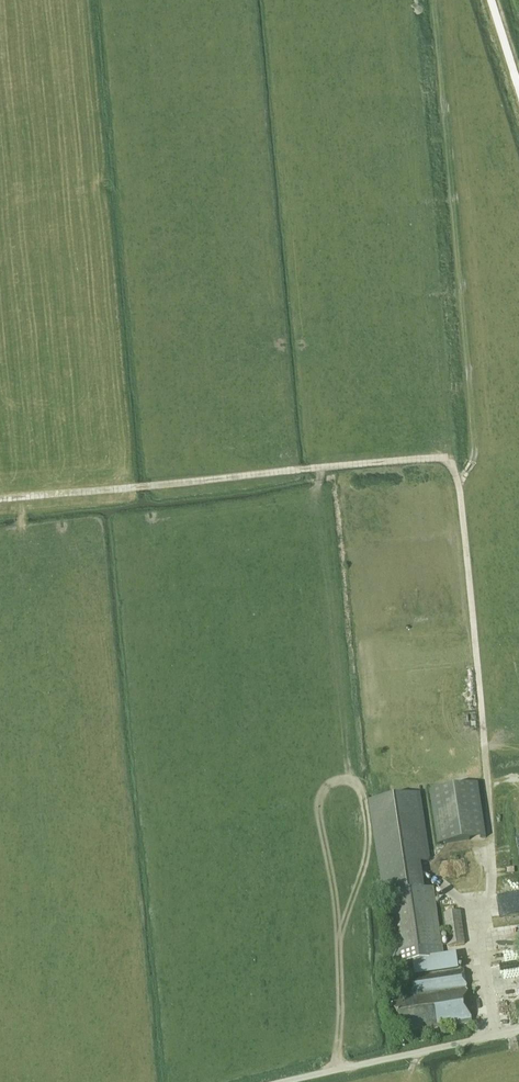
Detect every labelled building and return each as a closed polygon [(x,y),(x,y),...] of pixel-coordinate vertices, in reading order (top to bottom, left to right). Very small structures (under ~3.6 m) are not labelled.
[(487,838),(480,785),(432,791),(439,845),(487,838)] [(425,889),(421,862),(430,861),(421,793),(388,797),(368,800),(382,895),(386,894),(394,954),(442,947),(433,887),(425,889)] [(463,928),(460,912),(444,914),(448,946),(465,944),(463,928)] [(472,1023),(464,969),(408,977),(411,998),(403,999),(404,1002),(391,1004),(394,1028),(407,1027),(408,1030),(419,1029),(419,1031),(472,1023)]
